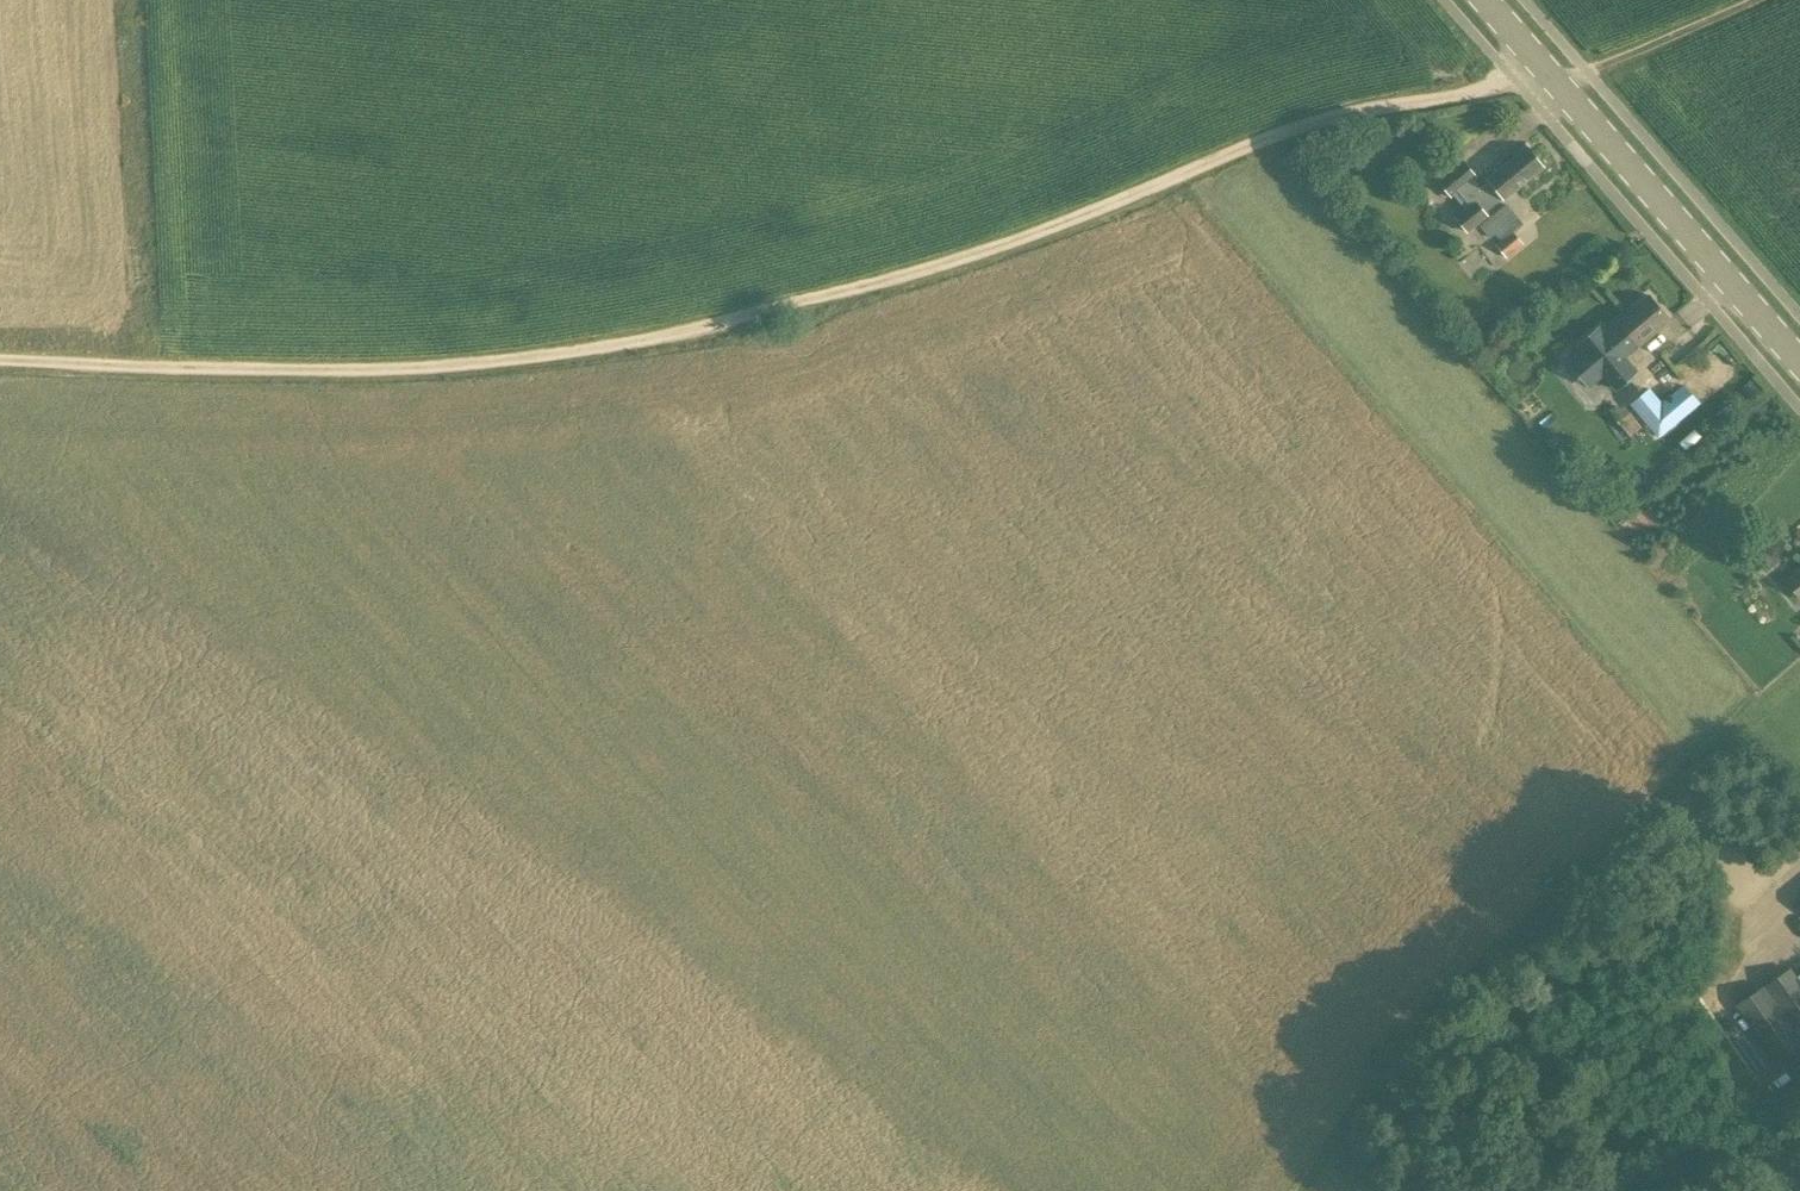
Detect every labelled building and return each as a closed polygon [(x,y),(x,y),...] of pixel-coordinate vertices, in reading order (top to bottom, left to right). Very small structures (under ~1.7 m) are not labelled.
[(1484,210),(1502,195),(1504,198),(1519,186),(1543,167),(1535,156),(1526,145),(1487,176),(1490,179),(1479,187),(1473,179),(1476,175),(1463,159),(1438,179),(1451,197),(1455,193),(1465,206),(1453,217),(1466,233),(1488,216),(1484,210)] [(1523,224),(1507,203),(1480,225),(1490,238),(1496,232),(1502,239),(1496,244),(1506,257),(1524,243),(1514,231),(1523,224)] [(1649,294),(1617,320),(1605,331),(1600,324),(1577,343),(1572,342),(1567,347),(1567,354),(1585,375),(1595,366),(1605,379),(1593,388),(1603,399),(1638,370),(1621,349),(1633,340),(1638,346),(1670,320),(1649,294)] [(1650,387),(1629,403),(1658,438),(1700,403),(1684,382),(1661,401),(1650,387)] [(1616,405),(1611,409),(1629,431),(1639,424),(1631,414),(1623,405),(1619,409),(1616,405)] [(1755,556),(1767,571),(1781,559),(1769,545),(1755,556)] [(1785,583),(1799,600),(1799,571),(1785,583)] [(1776,1061),(1799,1044),(1799,1035),(1794,1027),(1799,1023),(1799,980),(1790,966),(1736,1004),(1776,1061)]
